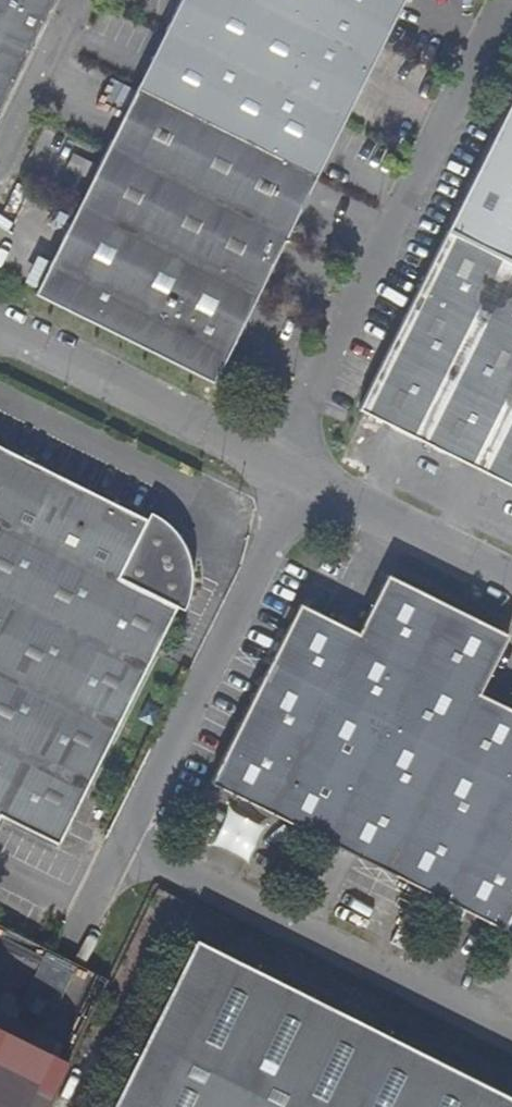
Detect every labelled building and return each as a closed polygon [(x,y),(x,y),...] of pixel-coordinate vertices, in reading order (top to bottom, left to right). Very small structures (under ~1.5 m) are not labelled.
[(57,0),(0,0),(0,109),(57,0)] [(38,293),(216,382),(406,0),(183,0),(38,293)] [(445,228),(511,262),(511,91),(445,228)] [(445,228),(358,407),(511,484),(511,262),(445,228)] [(52,848),(175,612),(179,600),(181,583),(181,572),(173,552),(162,538),(152,530),(0,453),(0,817),(52,848)] [(287,602),(280,616),(289,622),(213,779),(511,930),(511,706),(480,690),(508,632),(389,573),(360,630),(299,600),(297,606),(287,602)] [(208,844),(244,860),(260,824),(225,808),(208,844)] [(192,939),(108,1106),(511,1106),(511,1099),(192,939)] [(65,1059),(0,1028),(0,1106),(42,1106),(65,1059)]
